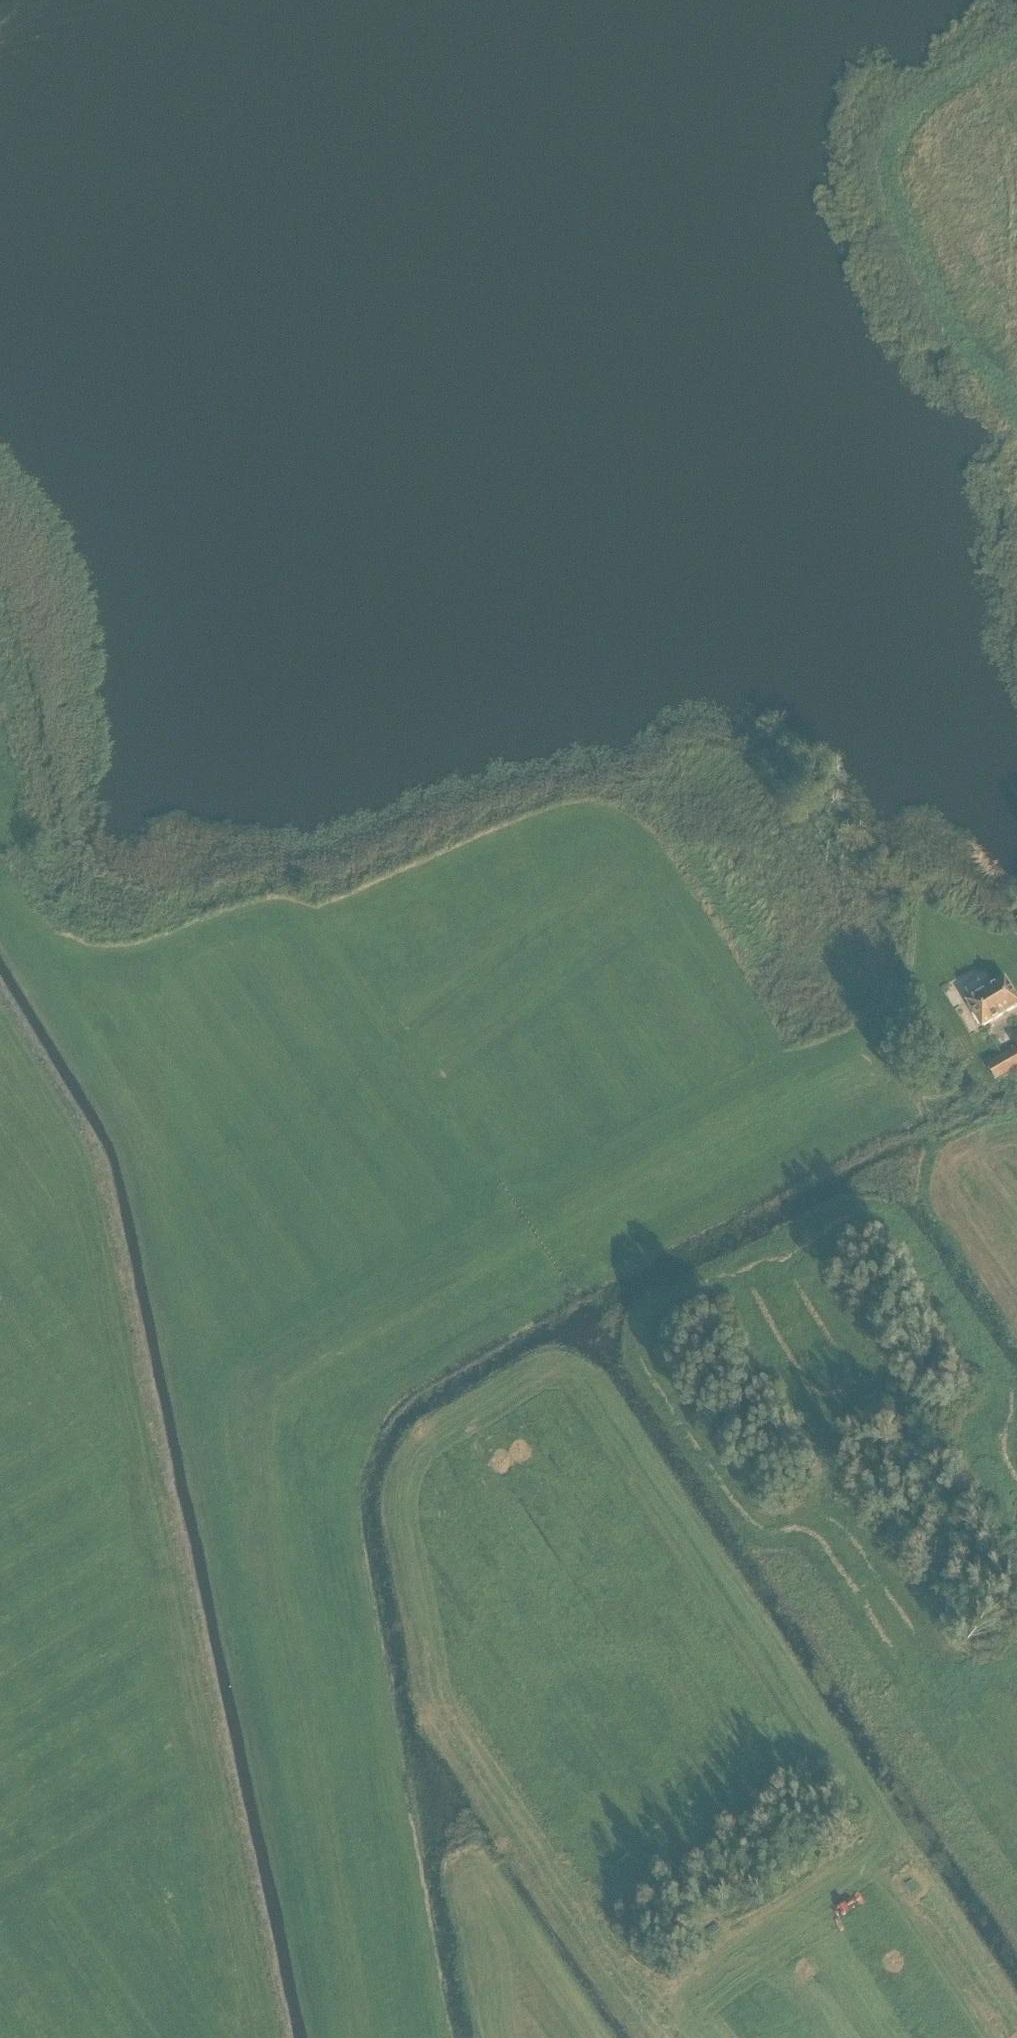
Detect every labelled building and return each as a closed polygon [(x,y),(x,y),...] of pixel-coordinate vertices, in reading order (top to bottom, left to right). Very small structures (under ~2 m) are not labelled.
[(968,1002),(983,1027),(1016,1006),(1016,999),(1005,980),(968,1002)] [(988,1067),(995,1080),(1016,1066),(1016,1050),(988,1067)]
